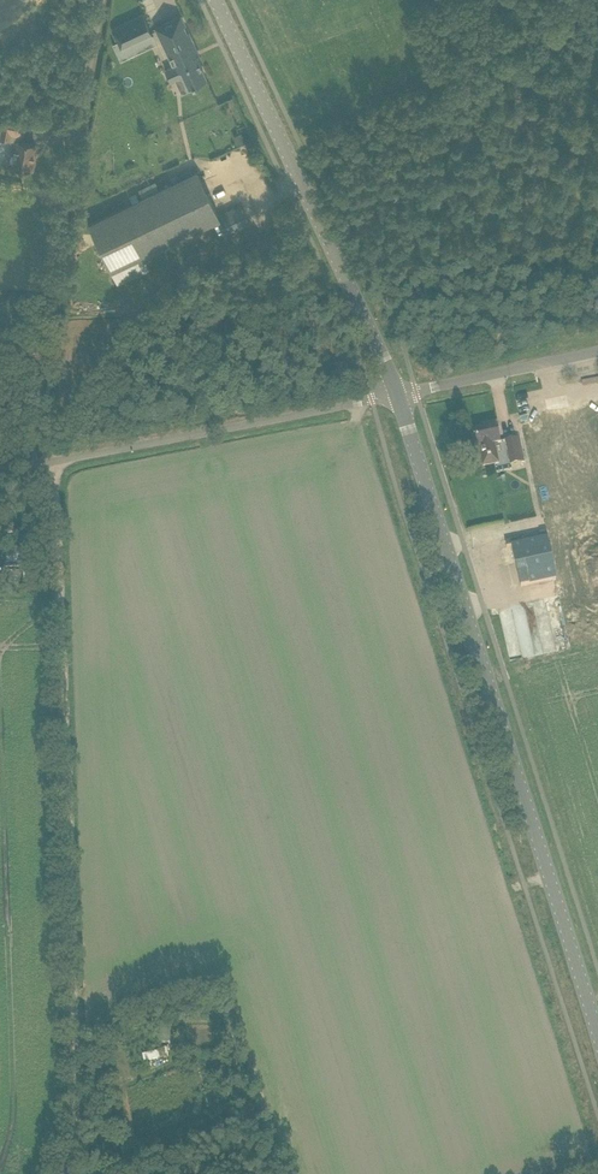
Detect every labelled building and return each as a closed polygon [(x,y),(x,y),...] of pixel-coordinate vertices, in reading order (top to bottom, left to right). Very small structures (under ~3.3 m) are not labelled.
[(205,79),(206,79),(198,63),(189,44),(192,43),(188,32),(186,33),(183,27),(184,26),(180,16),(156,28),(163,45),(167,43),(177,65),(173,66),(179,78),(184,76),(189,87),(190,86),(193,85),(193,86),(195,85),(195,84),(205,79)] [(152,36),(143,17),(112,31),(118,43),(113,46),(117,53),(121,51),(152,36)] [(35,144),(19,141),(20,136),(23,136),(26,121),(14,119),(3,117),(0,134),(0,140),(11,142),(10,152),(7,159),(8,164),(7,166),(20,168),(32,170),(34,159),(36,153),(33,153),(35,144)] [(242,133),(234,136),(237,144),(245,141),(245,140),(242,133)] [(143,198),(88,225),(110,272),(144,256),(169,244),(220,220),(218,216),(197,173),(197,172),(159,190),(154,193),(144,198),(143,198)] [(220,350),(223,365),(238,362),(237,353),(226,354),(225,349),(220,350)] [(498,463),(494,444),(499,443),(495,424),(487,425),(488,428),(474,431),(477,447),(479,447),(483,466),(498,463)] [(505,441),(510,464),(521,462),(516,439),(505,441)] [(517,539),(505,542),(506,547),(512,546),(520,587),(521,587),(556,579),(547,538),(545,531),(539,533),(541,539),(518,544),(517,544),(517,539)] [(167,1028),(157,1029),(158,1044),(168,1043),(167,1028)] [(157,1051),(142,1055),(144,1061),(159,1058),(157,1051)]
